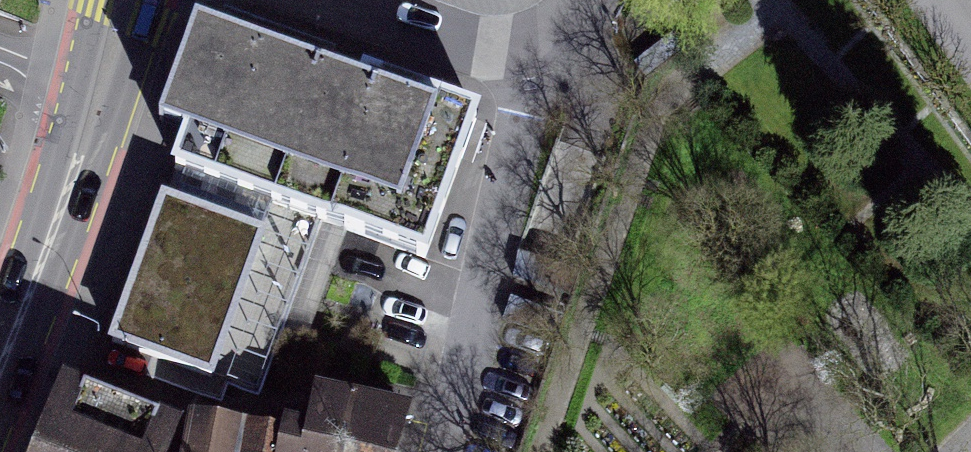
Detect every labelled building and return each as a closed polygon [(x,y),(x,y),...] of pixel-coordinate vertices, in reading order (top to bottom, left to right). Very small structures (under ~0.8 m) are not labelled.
[(317,225),(427,263),(477,119),(319,64),(221,30),(195,102),(170,174),(317,225)] [(110,346),(257,397),(317,225),(170,174),(126,300),(110,346)] [(62,395),(39,451),(168,451),(173,441),(62,395)] [(395,417),(320,401),(309,451),(387,451),(395,417)] [(203,433),(199,451),(290,451),(203,433)]
